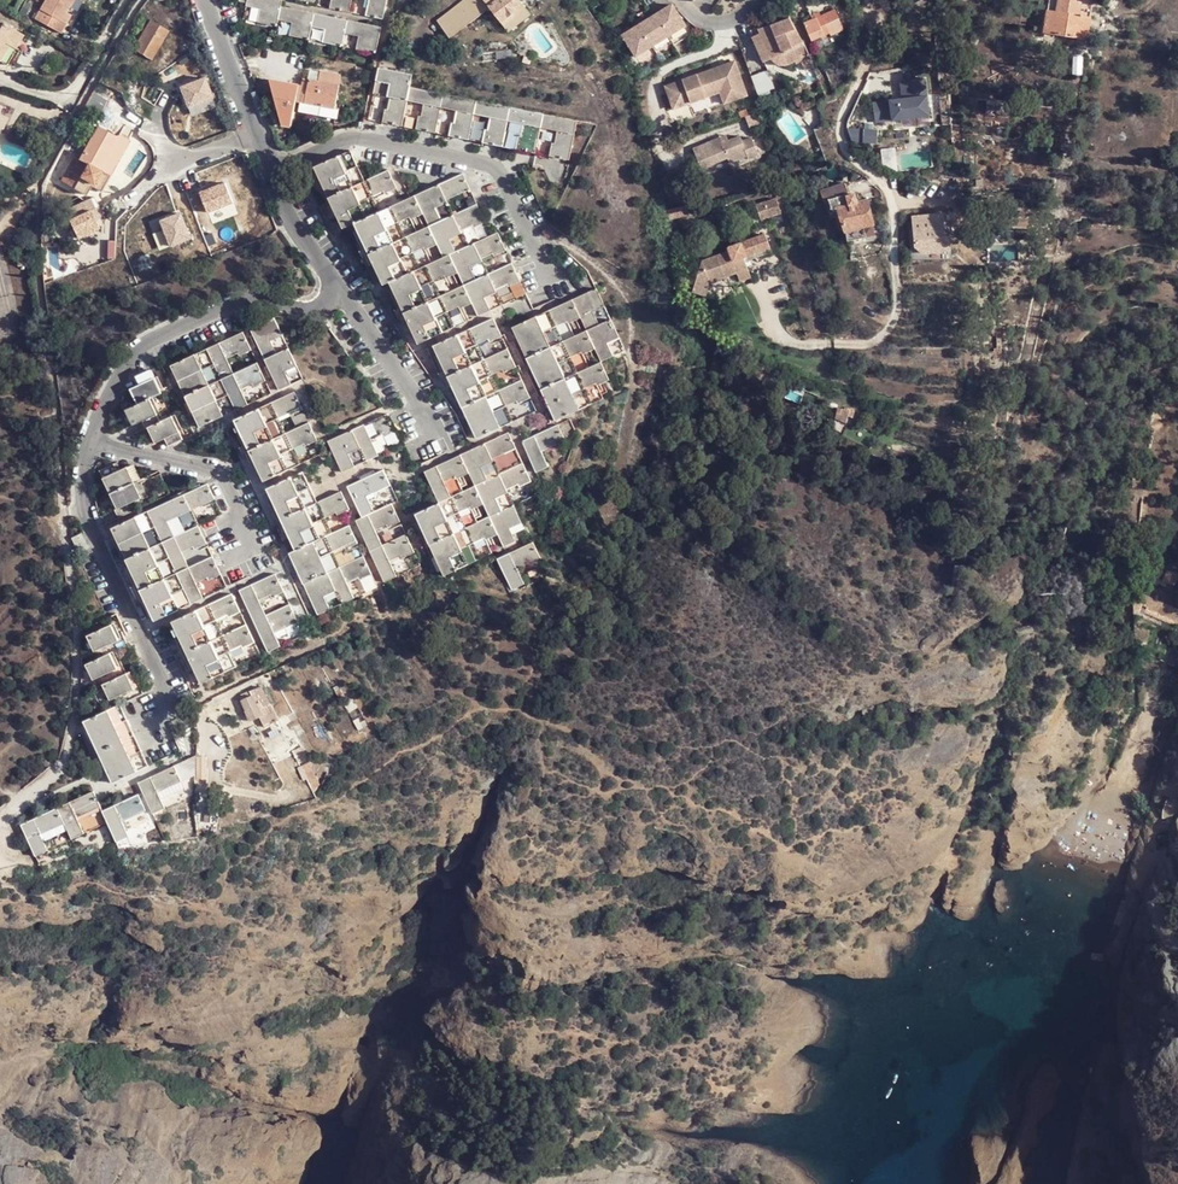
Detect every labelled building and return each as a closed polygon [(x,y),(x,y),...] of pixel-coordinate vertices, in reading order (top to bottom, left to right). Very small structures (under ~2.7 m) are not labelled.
[(69,0),(42,0),(32,18),(56,32),(67,15),(62,12),(69,0)] [(373,23),(276,7),(277,0),(231,0),(230,3),(241,5),(240,7),(252,9),(250,20),(270,24),(271,19),(284,23),(282,35),(301,38),(303,26),(318,29),(316,40),(338,45),(340,34),(353,36),(351,46),(368,49),(373,23)] [(322,8),(341,10),(343,0),(323,0),(322,8)] [(378,0),(357,0),(355,14),(375,17),(378,0)] [(484,0),(465,0),(438,23),(451,38),(471,22),(482,12),(489,7),(484,0)] [(489,7),(509,33),(532,14),(521,0),(484,0),(489,7)] [(1058,0),(1049,0),(1047,9),(1056,11),(1058,0)] [(1056,11),(1080,15),(1083,0),(1058,0),(1056,11)] [(1080,15),(1092,17),(1095,0),(1083,0),(1080,15)] [(634,58),(685,26),(673,7),(622,39),(634,58)] [(1056,11),(1047,9),(1043,31),(1088,39),(1092,17),(1080,15),(1056,11)] [(482,12),(471,22),(477,30),(489,21),(482,12)] [(835,14),(817,18),(823,37),(827,37),(828,41),(841,36),(835,14)] [(817,18),(811,20),(803,24),(811,41),(823,37),(817,18)] [(801,43),(791,19),(759,29),(760,31),(769,52),(772,57),(802,45),(801,43)] [(152,62),(168,31),(149,22),(133,51),(152,62)] [(2,65),(20,35),(0,23),(0,63),(2,65)] [(760,31),(753,34),(762,55),(769,52),(760,31)] [(804,43),(801,43),(802,45),(772,57),(776,62),(781,65),(787,65),(803,60),(805,65),(811,63),(804,43)] [(729,58),(660,84),(669,106),(702,93),(699,86),(713,81),(721,101),(743,93),(729,58)] [(375,79),(408,85),(410,71),(377,65),(375,79)] [(323,68),(321,79),(338,81),(339,71),(323,68)] [(764,68),(746,75),(752,93),(770,86),(764,68)] [(339,109),(339,108),(343,82),(338,81),(321,79),(312,77),(307,102),(307,104),(339,109)] [(574,121),(412,85),(408,85),(375,79),(372,78),(370,89),(382,91),(379,102),(376,102),(374,116),(395,121),(401,96),(417,100),(414,110),(412,110),(410,124),(430,128),(436,104),(449,107),(442,132),(465,136),(471,113),(487,117),(485,126),(481,126),(479,139),(500,144),(506,120),(522,124),(519,135),(516,135),(514,147),(535,151),(539,128),(553,131),(551,142),(548,142),(546,155),(566,160),(574,121)] [(914,102),(885,108),(890,127),(942,117),(938,97),(939,97),(935,79),(910,85),(914,102)] [(296,128),(298,81),(278,80),(275,127),(296,128)] [(1008,117),(1010,103),(986,100),(984,115),(1008,117)] [(343,109),(339,108),(339,109),(307,104),(307,102),(303,101),(301,113),(341,120),(343,109)] [(100,193),(126,144),(119,139),(115,137),(112,138),(96,129),(79,159),(74,156),(59,184),(64,187),(69,180),(77,183),(80,178),(93,187),(92,189),(100,193)] [(866,129),(849,129),(849,143),(864,145),(866,129)] [(723,134),(714,138),(717,145),(726,142),(723,134)] [(714,138),(688,148),(696,168),(725,158),(727,163),(743,156),(746,161),(758,156),(751,139),(742,142),(741,136),(726,142),(717,145),(714,138)] [(386,170),(362,181),(349,152),(313,169),(335,215),(341,229),(353,224),(382,286),(388,283),(416,343),(454,326),(449,314),(472,303),(477,315),(501,305),(495,293),(507,288),(508,290),(520,284),(510,263),(489,273),(482,259),(493,254),(494,258),(505,253),(496,232),(469,245),(462,231),(471,226),(472,229),(483,223),(474,203),(452,213),(446,199),(467,189),(459,171),(376,209),(370,197),(383,190),(384,192),(394,188),(386,170)] [(725,158),(696,168),(700,176),(728,166),(727,163),(725,158)] [(849,198),(844,184),(820,191),(823,201),(828,200),(832,209),(837,209),(844,231),(865,227),(874,223),(868,201),(858,204),(856,196),(849,198)] [(986,200),(987,192),(974,192),(975,201),(986,200)] [(779,216),(774,199),(758,204),(763,221),(779,216)] [(97,220),(90,201),(66,212),(74,230),(97,220)] [(692,204),(671,209),(674,219),(682,217),(694,214),(692,204)] [(867,236),(865,227),(844,231),(848,242),(867,236)] [(950,250),(950,236),(913,236),(914,245),(922,250),(950,250)] [(700,255),(691,292),(705,295),(709,277),(736,269),(739,277),(752,272),(745,252),(730,257),(728,246),(700,255)] [(598,361),(615,354),(609,340),(618,336),(615,329),(609,316),(599,320),(594,309),(604,304),(597,289),(512,326),(554,418),(588,403),(582,389),(593,384),(594,387),(607,381),(598,361)] [(276,316),(250,328),(278,390),(297,381),(292,370),(298,367),(289,346),(283,349),(278,339),(285,336),(276,316)] [(517,368),(507,347),(486,358),(480,346),(494,339),(495,342),(503,338),(493,317),(433,345),(479,438),(516,420),(510,408),(522,403),(524,406),(535,401),(525,381),(504,392),(496,376),(506,371),(507,372),(517,368)] [(249,353),(240,333),(171,364),(200,427),(249,405),(243,392),(253,388),(254,390),(265,386),(254,362),(232,372),(227,360),(238,356),(239,358),(249,353)] [(159,390),(149,366),(133,373),(137,382),(126,386),(133,402),(122,407),(129,425),(140,421),(143,428),(147,427),(153,442),(165,438),(167,444),(181,438),(170,412),(159,416),(150,394),(159,390)] [(318,439),(311,424),(309,419),(288,429),(281,414),(291,410),(292,412),(304,407),(296,389),(235,417),(264,479),(303,462),(296,446),(307,441),(308,443),(318,439)] [(845,409),(838,406),(834,418),(846,423),(851,410),(847,407),(845,409)] [(338,466),(368,453),(374,450),(367,433),(379,428),(380,431),(390,426),(382,407),(324,433),(338,466)] [(562,440),(554,424),(519,441),(533,470),(546,463),(540,450),(562,440)] [(517,481),(519,485),(532,479),(523,460),(501,470),(494,455),(516,446),(510,431),(422,471),(435,500),(413,510),(441,572),(475,556),(469,543),(482,537),(483,539),(497,533),(503,546),(528,534),(506,486),(517,481)] [(99,471),(119,515),(127,511),(133,509),(130,504),(140,499),(126,467),(117,471),(113,464),(99,471)] [(395,535),(389,538),(384,540),(379,527),(384,524),(385,526),(391,523),(401,519),(392,498),(398,495),(385,466),(373,471),(366,475),(349,482),(364,515),(357,518),(385,582),(400,575),(392,558),(397,556),(402,553),(403,554),(403,555),(414,550),(405,530),(395,535)] [(306,503),(317,498),(304,470),(293,475),(306,503)] [(342,487),(317,498),(306,503),(293,475),(265,487),(292,546),(287,549),(316,611),(354,594),(348,581),(360,575),(361,578),(370,574),(361,552),(340,562),(334,548),(344,544),(345,547),(356,542),(347,521),(331,528),(324,514),(336,509),(338,512),(350,506),(342,487)] [(207,481),(184,492),(115,522),(157,617),(182,606),(177,596),(189,591),(193,601),(207,595),(202,582),(210,579),(211,582),(225,576),(215,554),(193,564),(187,549),(195,546),(196,547),(209,541),(195,509),(215,500),(207,481)] [(78,555),(87,550),(82,539),(73,544),(78,555)] [(532,558),(527,543),(492,558),(503,586),(516,581),(511,568),(532,558)] [(1161,579),(1168,583),(1173,586),(1177,579),(1165,571),(1161,579)] [(266,650),(279,645),(273,631),(284,626),(286,629),(297,625),(289,605),(265,615),(258,598),(269,593),(271,597),(283,592),(275,573),(239,588),(266,650)] [(1164,588),(1168,583),(1161,579),(1157,584),(1164,588)] [(205,682),(239,667),(232,651),(242,647),(243,649),(254,645),(245,626),(223,636),(216,619),(227,614),(228,617),(240,612),(232,595),(177,620),(205,682)] [(1158,607),(1149,602),(1146,610),(1155,615),(1158,607)] [(1175,615),(1164,610),(1161,617),(1172,622),(1175,615)] [(108,644),(112,654),(131,645),(127,636),(123,638),(116,623),(93,635),(99,648),(108,644)] [(1133,623),(1136,648),(1139,649),(1148,631),(1133,623)] [(89,665),(92,673),(96,680),(105,675),(107,680),(103,682),(112,700),(127,693),(131,701),(147,693),(142,681),(132,686),(123,667),(120,668),(112,654),(89,665)] [(262,715),(252,694),(242,698),(246,709),(236,713),(241,724),(262,715)] [(123,708),(91,722),(86,725),(114,785),(151,768),(123,708)] [(166,792),(189,781),(203,774),(201,754),(192,758),(143,780),(156,810),(170,803),(166,792)] [(310,762),(298,766),(308,790),(320,785),(310,762)] [(97,791),(25,825),(40,858),(55,851),(47,834),(70,823),(78,840),(92,833),(84,816),(105,806),(97,791)] [(152,813),(142,792),(106,809),(122,842),(134,836),(128,824),(152,813)]
